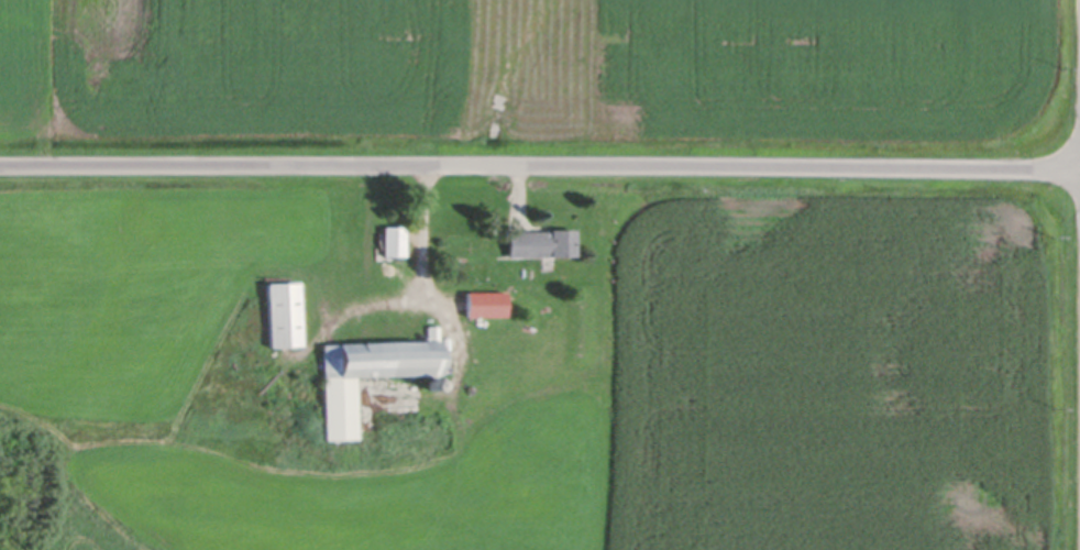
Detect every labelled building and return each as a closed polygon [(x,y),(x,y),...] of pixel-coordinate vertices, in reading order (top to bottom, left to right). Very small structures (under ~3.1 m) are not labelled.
[(382,251),(382,222),(404,222),(404,251),(382,251)] [(574,223),(574,251),(551,251),(551,252),(507,253),(507,227),(549,227),(549,224),(574,223)] [(268,343),(265,279),(298,278),(300,342),(268,343)] [(465,287),(504,287),(505,311),(465,312),(465,287)] [(323,436),(321,341),(337,340),(337,339),(360,338),(360,337),(420,334),(420,336),(426,336),(426,323),(438,322),(440,369),(354,372),(356,435),(323,436)] [(432,377),(433,377),(434,377),(436,377),(436,378),(437,378),(437,380),(438,380),(438,381),(438,382),(439,382),(439,383),(439,384),(438,385),(438,386),(438,387),(437,387),(436,388),(434,388),(433,389),(432,389),(431,389),(431,388),(430,388),(429,388),(429,387),(428,387),(428,386),(427,386),(427,385),(427,384),(427,383),(427,382),(427,381),(428,380),(428,378),(429,378),(430,377),(431,377),(432,377)]
